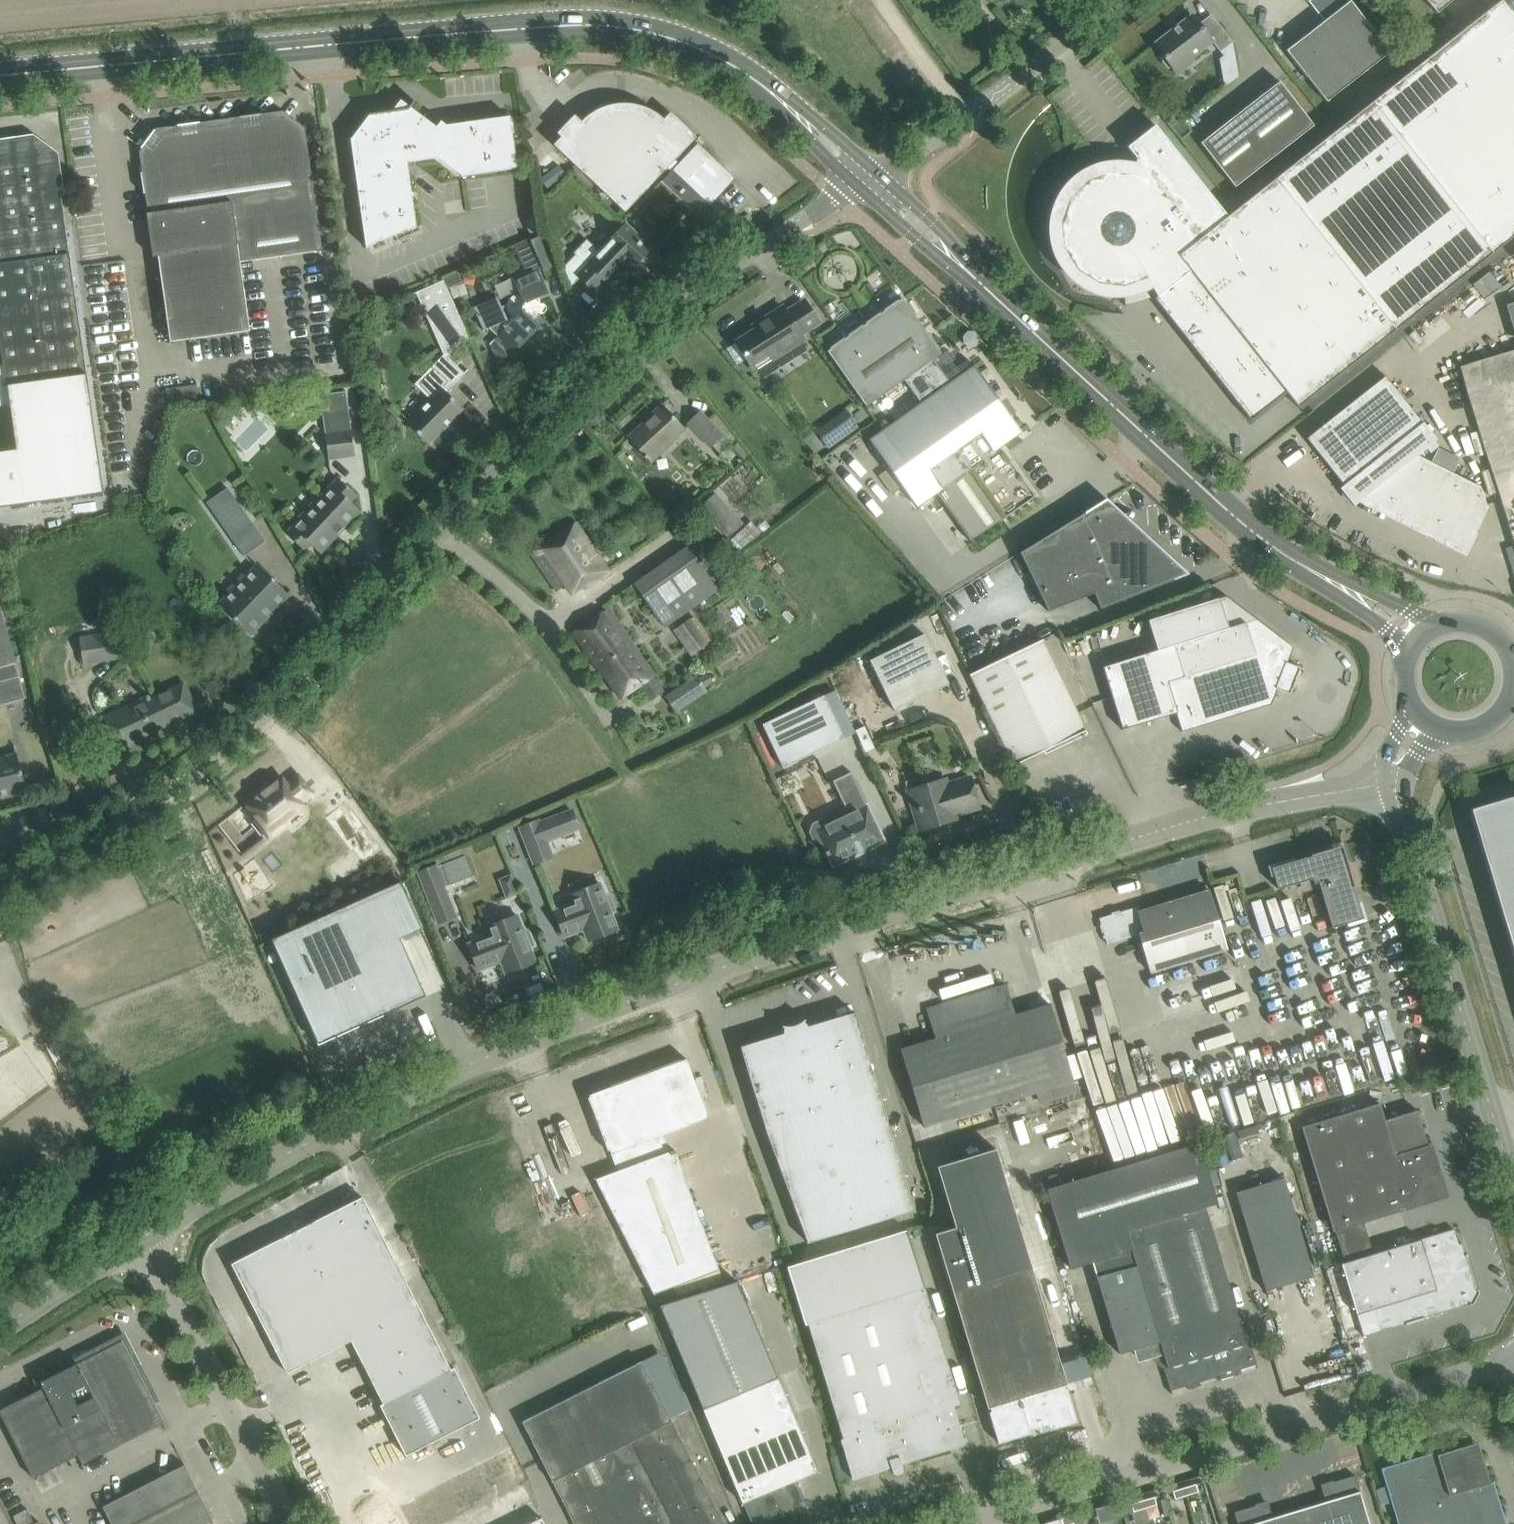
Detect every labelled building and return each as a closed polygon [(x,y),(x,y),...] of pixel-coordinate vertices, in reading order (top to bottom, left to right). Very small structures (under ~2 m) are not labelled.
[(1228,216),(1155,124),(1127,147),(1139,162),(1136,172),(1131,170),(1125,169),(1120,169),(1115,169),(1110,169),(1105,170),(1099,171),(1095,173),(1090,175),(1085,177),(1081,180),(1077,183),(1073,187),(1069,191),(1066,195),(1064,200),(1061,204),(1059,209),(1058,214),(1057,219),(1056,225),(1056,230),(1056,235),(1057,240),(1058,245),(1060,250),(1062,255),(1064,260),(1067,264),(1070,268),(1074,272),(1077,276),(1082,279),(1086,282),(1091,284),(1095,286),(1100,288),(1106,289),(1111,290),(1116,290),(1122,290),(1127,289),(1133,288),(1138,286),(1143,284),(1148,282),(1157,296),(1154,298),(1251,421),(1286,392),(1298,407),(1513,236),(1513,15),(1502,0),(1501,0),(1228,216)] [(1307,78),(1307,77),(1326,102),(1390,52),(1350,1),(1351,0),(1350,0),(1285,50),(1307,78)] [(1437,13),(1453,0),(1426,0),(1437,13)] [(1192,57),(1212,41),(1192,15),(1154,44),(1177,74),(1195,60),(1192,57)] [(1200,143),(1235,187),(1314,125),(1279,81),(1200,143)] [(350,139),(352,155),(365,247),(416,226),(407,162),(437,158),(461,176),(517,169),(510,116),(447,125),(441,121),(436,127),(411,107),(415,101),(414,100),(409,106),(400,100),(392,111),(369,114),(350,139)] [(585,118),(581,121),(574,115),(557,133),(561,137),(553,145),(625,212),(674,161),(678,164),(661,181),(699,217),(735,179),(697,143),(684,157),(681,154),(693,141),(685,133),(689,130),(670,112),(663,119),(661,117),(658,115),(655,113),(652,111),(650,110),(644,108),(638,106),(636,105),(631,104),(626,104),(622,104),(619,104),(615,104),(611,105),(606,106),(602,108),(598,109),(592,113),(589,115),(585,118)] [(146,213),(149,233),(153,257),(158,256),(170,342),(250,331),(240,262),(323,250),(323,249),(318,250),(301,130),(281,115),(158,132),(143,152),(152,212),(146,213)] [(1179,118),(1173,124),(1180,133),(1187,127),(1179,118)] [(3,364),(0,365),(0,407),(10,405),(8,385),(86,374),(55,155),(32,138),(0,143),(0,341),(3,364)] [(537,162),(549,179),(562,170),(550,153),(537,162)] [(523,221),(530,235),(539,231),(533,216),(523,221)] [(575,254),(562,268),(570,287),(580,277),(594,291),(605,280),(607,283),(614,275),(617,279),(626,270),(622,266),(627,262),(632,267),(650,248),(649,247),(647,249),(633,235),(634,234),(625,225),(607,243),(608,244),(600,252),(586,239),(573,253),(575,254)] [(496,340),(498,341),(509,352),(512,356),(540,327),(532,319),(538,312),(539,313),(540,313),(542,313),(544,313),(545,312),(545,311),(546,310),(546,309),(546,308),(546,307),(545,306),(544,305),(543,304),(541,304),(540,304),(537,298),(548,294),(540,275),(537,269),(556,261),(544,235),(526,243),(516,247),(525,269),(511,275),(519,294),(511,297),(507,305),(501,307),(497,297),(473,307),(484,331),(490,328),(498,336),(495,339),(496,340)] [(1488,270),(1472,284),(1486,300),(1502,287),(1488,270)] [(407,424),(414,430),(428,444),(463,409),(446,392),(464,373),(449,358),(460,347),(469,339),(465,328),(460,316),(443,280),(416,293),(443,354),(431,367),(433,369),(418,384),(432,398),(407,424)] [(827,351),(866,407),(905,379),(921,368),(941,354),(902,298),(827,351)] [(770,320),(736,342),(754,370),(803,339),(800,334),(818,322),(804,300),(786,312),(782,307),(768,316),(770,320)] [(465,314),(460,316),(465,328),(470,326),(465,314)] [(827,319),(814,328),(818,334),(831,325),(827,319)] [(496,340),(495,339),(491,343),(498,363),(509,352),(498,341),(496,340)] [(938,391),(921,368),(905,379),(921,402),(869,439),(916,507),(935,493),(969,543),(1035,496),(1001,447),(1021,432),(974,365),(938,391)] [(1385,376),(1322,426),(1306,438),(1344,485),(1340,488),(1354,505),(1361,499),(1464,550),(1486,505),(1481,487),(1417,455),(1437,440),(1423,423),(1385,376)] [(328,409),(322,410),(328,458),(354,455),(348,407),(346,392),(326,395),(328,409)] [(628,438),(642,453),(647,459),(659,448),(661,450),(684,428),(662,404),(652,414),(653,415),(628,438)] [(858,427),(845,409),(816,430),(828,448),(858,427)] [(688,422),(712,447),(723,436),(700,411),(688,422)] [(286,534),(289,537),(304,550),(310,544),(320,553),(360,511),(350,502),(356,495),(338,478),(321,497),(323,500),(302,522),(300,519),(286,534)] [(227,487),(206,502),(231,537),(251,523),(227,487)] [(729,537),(744,523),(716,492),(699,506),(729,537)] [(1175,567),(1103,501),(1024,550),(1048,611),(1094,593),(1100,609),(1173,580),(1173,579),(1174,568),(1175,567)] [(265,517),(256,521),(264,538),(272,534),(265,517)] [(723,546),(732,556),(761,533),(750,521),(723,546)] [(576,523),(530,554),(546,577),(591,545),(576,523)] [(565,584),(573,595),(609,571),(591,545),(546,577),(556,591),(565,584)] [(218,604),(236,621),(250,635),(289,595),(257,564),(246,575),(249,584),(239,595),(229,593),(218,604)] [(20,677),(19,676),(18,676),(15,663),(16,663),(0,603),(0,682),(20,677)] [(608,608),(591,620),(648,702),(665,690),(654,675),(655,675),(608,608)] [(691,617),(672,630),(691,657),(708,642),(691,617)] [(1256,619),(1102,667),(1122,729),(1176,713),(1182,732),(1271,704),(1277,689),(1289,694),(1300,667),(1287,662),(1293,647),(1256,619)] [(573,632),(585,649),(598,668),(599,667),(621,699),(637,687),(648,702),(591,620),(573,632)] [(122,657),(119,633),(80,639),(84,663),(122,657)] [(949,684),(924,634),(870,660),(894,710),(949,684)] [(1042,640),(976,672),(970,675),(1014,765),(1086,730),(1042,640)] [(677,711),(707,691),(704,688),(713,682),(706,672),(698,678),(696,675),(666,695),(677,711)] [(0,682),(0,704),(25,698),(20,677),(0,682)] [(104,718),(108,729),(117,748),(197,710),(184,683),(150,699),(149,695),(145,697),(146,698),(104,718)] [(834,689),(824,695),(762,724),(783,768),(844,738),(856,732),(834,689)] [(8,793),(9,796),(27,792),(17,753),(0,757),(0,796),(8,793)] [(822,841),(825,848),(833,866),(884,841),(851,772),(833,781),(849,814),(828,824),(820,822),(814,825),(811,832),(814,839),(822,841)] [(261,788),(245,801),(258,818),(256,820),(270,838),(287,824),(285,821),(305,805),(302,801),(314,792),(299,773),(288,782),(283,776),(264,792),(261,788)] [(907,791),(913,811),(919,830),(947,821),(946,818),(979,807),(970,777),(947,784),(946,779),(943,780),(941,775),(924,781),(925,785),(907,791)] [(1513,955),(1513,796),(1470,809),(1513,955)] [(534,863),(552,856),(546,841),(578,828),(571,810),(539,823),(538,821),(520,828),(534,863)] [(177,838),(155,848),(175,891),(197,882),(177,838)] [(1271,868),(1277,887),(1312,877),(1314,883),(1318,881),(1333,927),(1363,919),(1353,887),(1354,887),(1348,866),(1343,868),(1338,852),(1330,855),(1329,849),(1310,855),(1311,856),(1271,868)] [(455,916),(444,887),(473,875),(465,855),(436,867),(435,866),(418,872),(438,923),(455,916)] [(400,881),(270,939),(311,1029),(310,1029),(318,1046),(385,1016),(384,1015),(426,996),(422,987),(400,939),(422,929),(400,881)] [(573,904),(554,911),(564,937),(583,929),(588,941),(617,929),(611,911),(614,910),(609,896),(605,897),(600,883),(570,895),(573,904)] [(1099,918),(1107,944),(1139,934),(1150,972),(1227,949),(1209,890),(1137,912),(1136,908),(1099,918)] [(490,935),(468,944),(478,970),(501,961),(505,973),(535,961),(529,946),(533,944),(527,930),(524,932),(517,915),(487,927),(490,935)] [(923,1126),(1073,1081),(1049,1003),(1014,1014),(1005,984),(926,1007),(935,1038),(900,1049),(923,1126)] [(740,1046),(766,1133),(807,1243),(914,1211),(855,1012),(809,1026),(804,1021),(805,1020),(804,1019),(803,1020),(801,1022),(798,1023),(796,1024),(794,1025),(792,1026),(789,1026),(787,1026),(784,1026),(782,1026),(782,1027),(784,1027),(783,1033),(740,1046)] [(617,1171),(594,1179),(587,1183),(596,1200),(601,1198),(652,1294),(695,1278),(701,1294),(724,1284),(718,1270),(673,1149),(667,1152),(661,1134),(708,1117),(686,1059),(589,1095),(617,1171)] [(1401,1082),(1404,1093),(1416,1090),(1412,1078),(1401,1082)] [(1379,1103),(1360,1109),(1300,1127),(1332,1232),(1335,1231),(1364,1223),(1420,1205),(1419,1204),(1446,1195),(1440,1177),(1442,1176),(1437,1161),(1433,1162),(1417,1110),(1384,1120),(1379,1103)] [(1199,1141),(1146,1157),(1213,1377),(1256,1364),(1249,1342),(1246,1343),(1204,1206),(1217,1201),(1199,1141)] [(935,1233),(998,1443),(1029,1433),(1030,1437),(1078,1422),(995,1149),(937,1168),(955,1227),(935,1233)] [(1093,1261),(1107,1310),(1118,1353),(1136,1349),(1139,1360),(1163,1353),(1167,1367),(1163,1368),(1170,1391),(1213,1377),(1146,1157),(1047,1188),(1071,1267),(1093,1261)] [(1235,1191),(1260,1272),(1265,1291),(1314,1276),(1283,1177),(1235,1191)] [(362,1196),(319,1219),(432,1441),(480,1417),(454,1368),(451,1370),(362,1196)] [(280,1237),(275,1241),(331,1350),(351,1340),(384,1404),(380,1406),(405,1455),(432,1441),(319,1219),(313,1222),(312,1220),(280,1236),(280,1237)] [(1341,1263),(1356,1314),(1373,1309),(1381,1330),(1422,1318),(1415,1296),(1404,1299),(1389,1249),(1373,1253),(1364,1223),(1335,1231),(1344,1262),(1341,1263)] [(805,1324),(808,1323),(844,1439),(841,1440),(852,1477),(890,1465),(892,1471),(892,1472),(893,1473),(894,1474),(896,1475),(897,1475),(899,1475),(900,1474),(901,1473),(902,1472),(903,1471),(903,1470),(903,1469),(903,1468),(901,1461),(965,1444),(953,1406),(960,1404),(924,1288),(906,1229),(787,1266),(805,1324)] [(1454,1229),(1389,1249),(1404,1299),(1415,1296),(1422,1318),(1459,1306),(1458,1303),(1468,1300),(1469,1303),(1472,1302),(1477,1293),(1476,1290),(1473,1291),(1470,1282),(1474,1281),(1462,1243),(1459,1244),(1454,1229)] [(331,1350),(275,1241),(231,1263),(287,1373),(331,1350)] [(817,1471),(736,1281),(660,1309),(742,1502),(743,1502),(752,1523),(762,1523),(807,1505),(796,1480),(817,1471)] [(8,1428),(34,1478),(78,1455),(83,1463),(163,1422),(122,1340),(40,1382),(43,1387),(0,1410),(0,1413),(8,1428)] [(582,1391),(522,1421),(574,1523),(724,1523),(642,1361),(582,1391)] [(1437,1454),(1436,1451),(1381,1468),(1398,1523),(1506,1523),(1493,1481),(1490,1482),(1485,1464),(1483,1461),(1481,1459),(1461,1449),(1458,1448),(1455,1449),(1437,1454)] [(166,1473),(101,1506),(111,1523),(203,1523),(212,1519),(184,1464),(166,1473)] [(1299,1509),(1303,1523),(1370,1523),(1359,1491),(1355,1480),(1355,1479),(1355,1478),(1354,1478),(1353,1477),(1352,1477),(1351,1477),(1329,1484),(1324,1493),(1326,1501),(1299,1509)] [(1195,1484),(1184,1487),(1186,1495),(1197,1491),(1195,1484)] [(1184,1487),(1173,1491),(1175,1498),(1186,1495),(1184,1487)] [(1154,1496),(1142,1500),(1145,1507),(1156,1504),(1154,1496)] [(1142,1500),(1131,1503),(1133,1511),(1145,1507),(1142,1500)] [(1299,1509),(1272,1517),(1270,1509),(1260,1505),(1238,1511),(1236,1512),(1236,1513),(1236,1514),(1238,1523),(1303,1523),(1299,1509)] [(1083,1512),(1072,1515),(1074,1522),(1086,1519),(1083,1512)] [(1061,1519),(1063,1523),(1069,1523),(1074,1522),(1072,1515),(1061,1519)]
